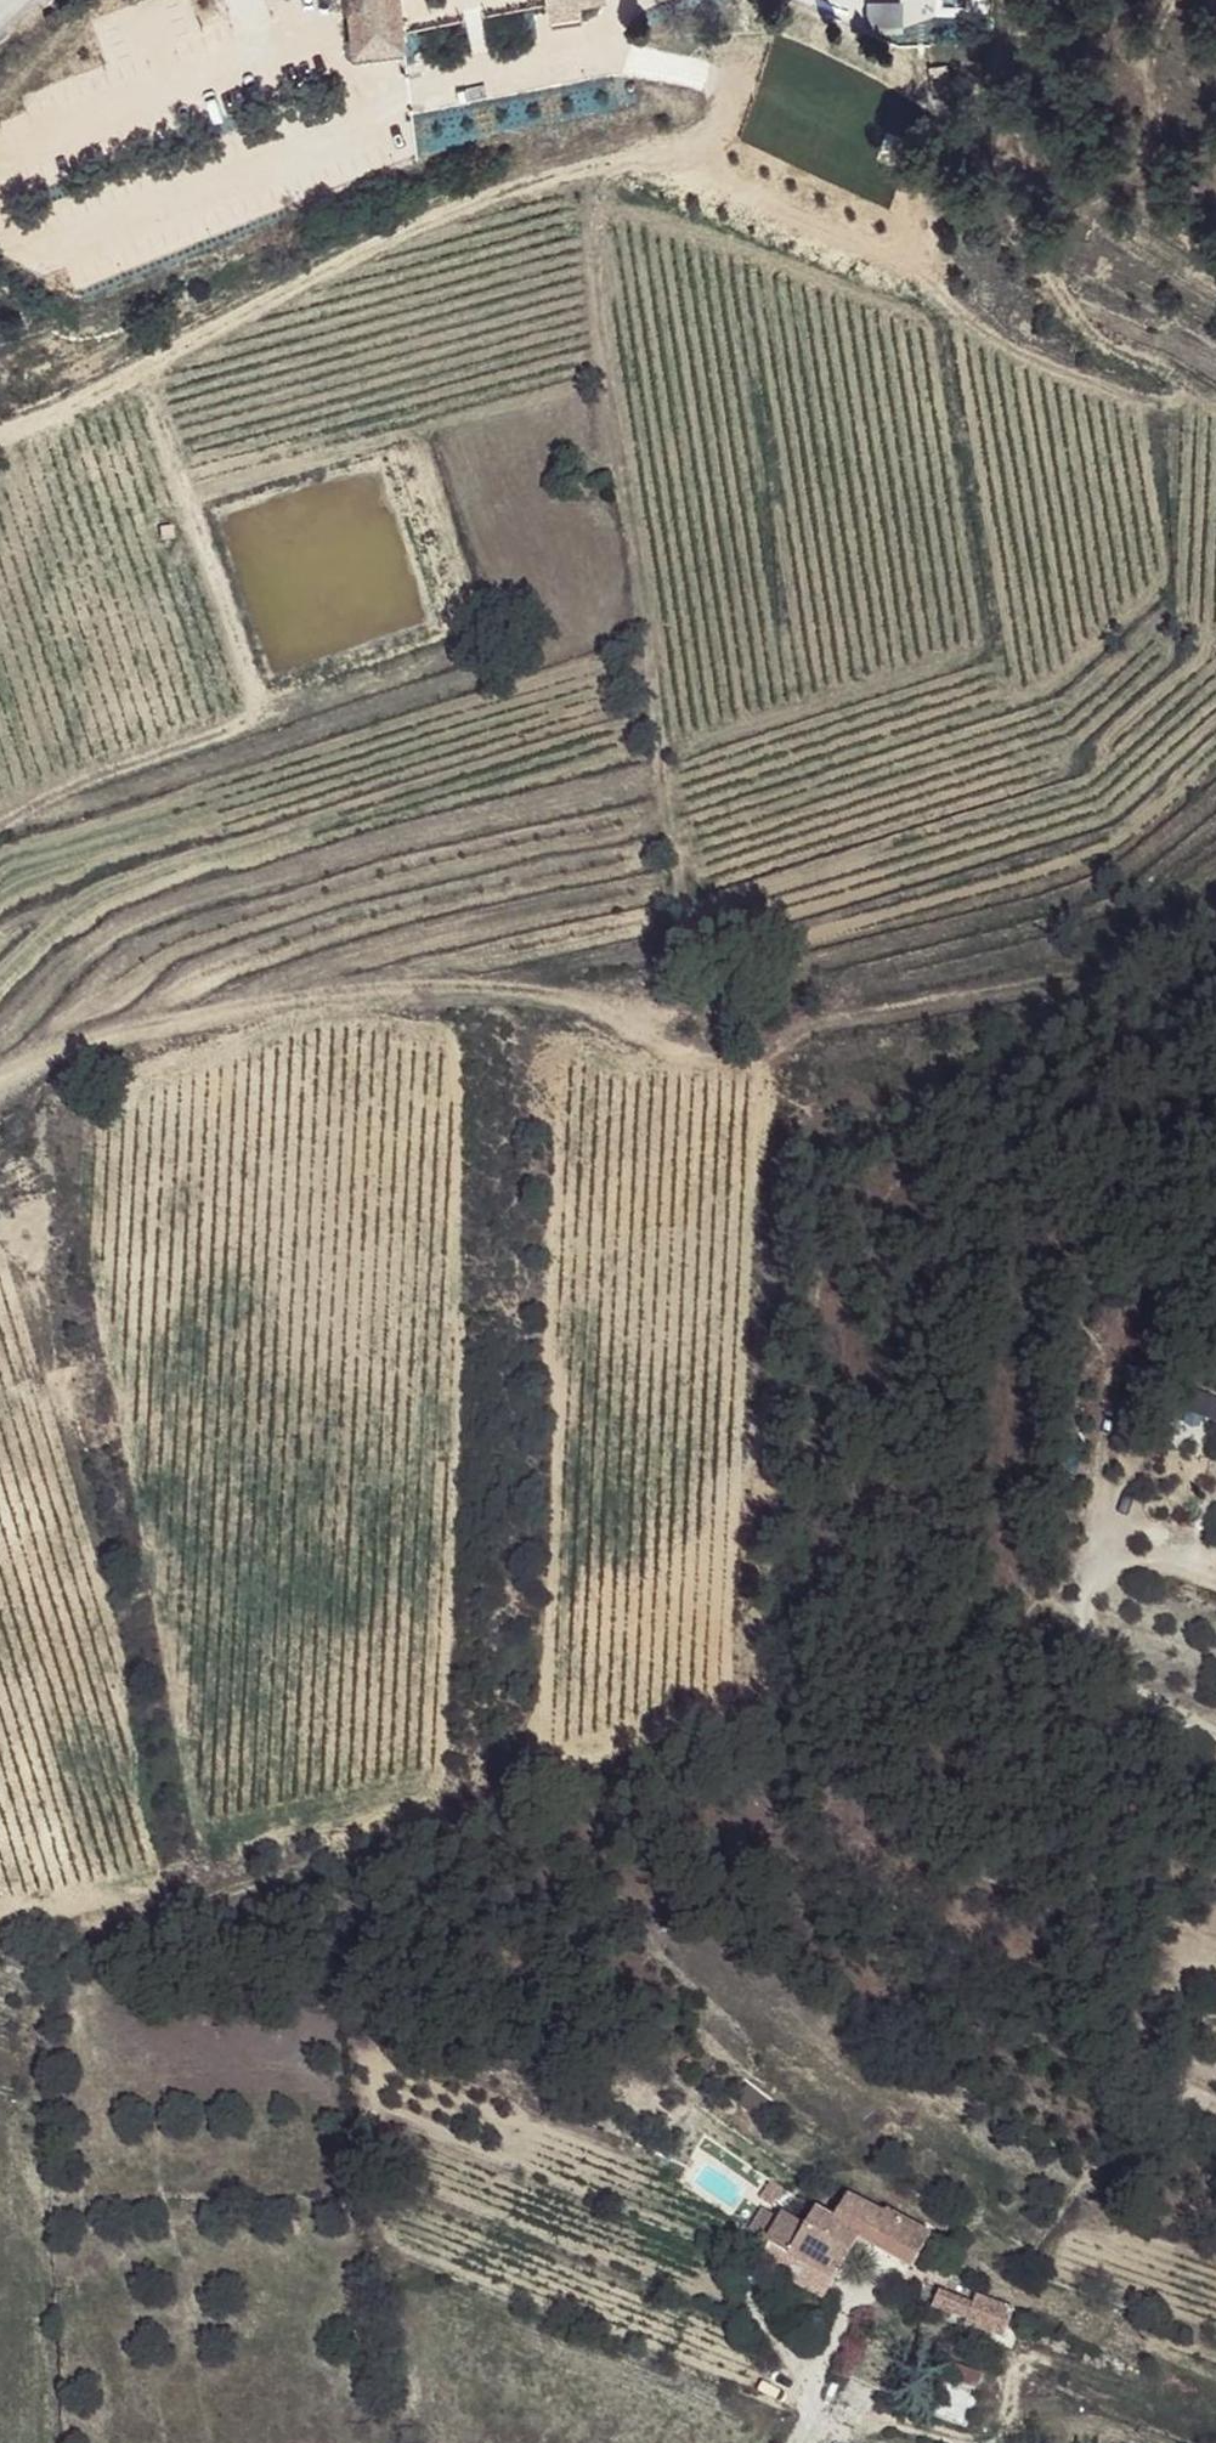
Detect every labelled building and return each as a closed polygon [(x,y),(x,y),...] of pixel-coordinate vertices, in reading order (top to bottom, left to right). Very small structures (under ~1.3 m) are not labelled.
[(356,14),(405,8),(404,0),(353,0),(356,14)] [(835,2220),(812,2212),(788,2256),(838,2279),(858,2239),(912,2265),(928,2235),(886,2210),(880,2216),(847,2198),(835,2220)] [(1010,2310),(930,2285),(921,2310),(1002,2335),(1010,2310)]
